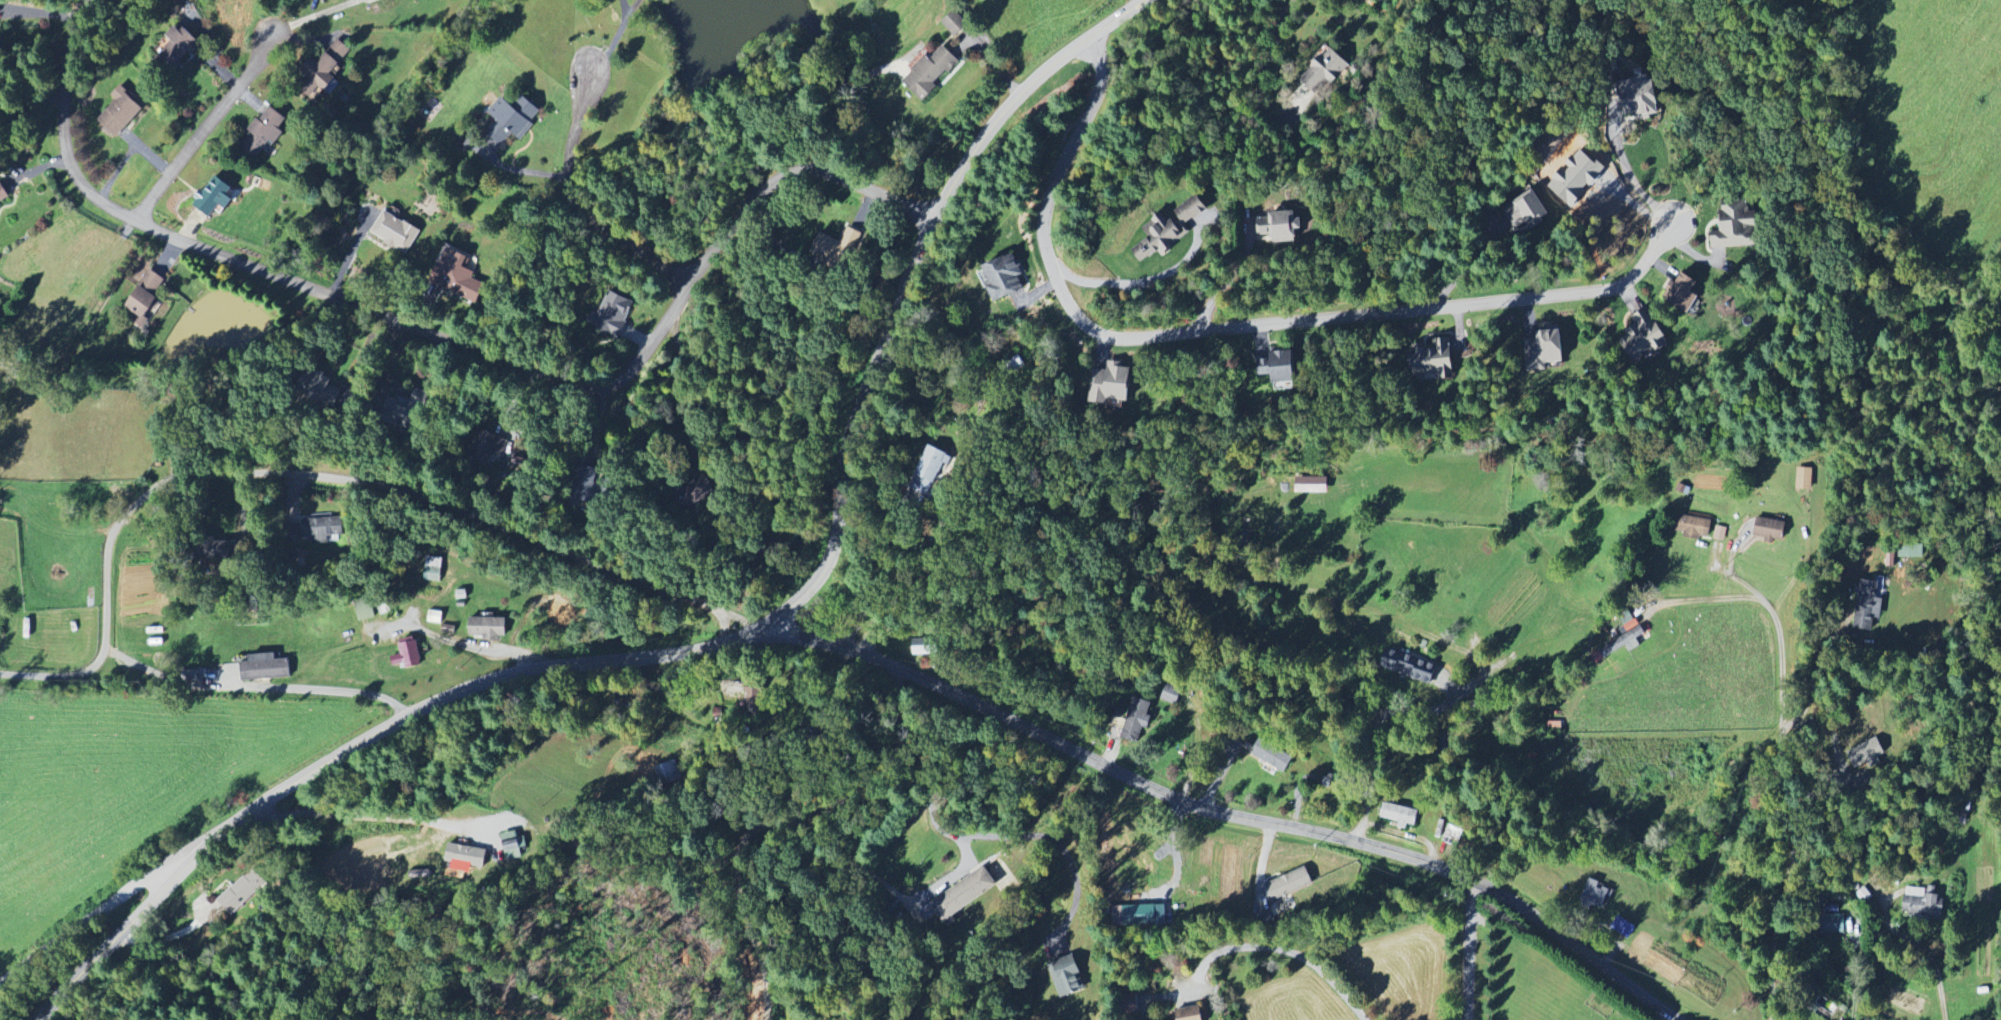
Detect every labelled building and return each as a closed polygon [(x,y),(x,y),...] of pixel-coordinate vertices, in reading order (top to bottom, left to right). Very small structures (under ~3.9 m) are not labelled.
[(957,37),(970,24),(957,10),(943,22),(957,37)] [(157,47),(177,68),(201,45),(182,24),(157,47)] [(330,97),(342,82),(333,75),(353,51),(337,38),(311,72),(314,75),(301,91),(315,102),(323,92),(330,97)] [(902,82),(923,102),(938,87),(936,85),(959,60),(944,45),(930,59),(927,56),(902,82)] [(1352,64),(1333,46),(1302,79),(1318,94),(1328,84),(1332,87),(1352,64)] [(1652,78),(1624,82),(1630,120),(1658,116),(1652,78)] [(92,121),(112,141),(144,111),(124,90),(92,121)] [(489,113),(497,119),(485,133),(503,147),(512,135),(522,142),(535,125),(532,122),(541,110),(523,96),(515,107),(502,96),(489,113)] [(271,141),(276,144),(285,133),(280,129),(287,119),(270,105),(239,145),(257,159),(271,141)] [(1547,188),(1570,206),(1590,181),(1587,179),(1598,166),(1578,150),(1566,165),(1570,168),(1559,182),(1555,178),(1547,188)] [(233,200),(227,195),(233,188),(215,175),(193,204),(211,218),(221,205),(227,209),(233,200)] [(1531,230),(1552,215),(1535,190),(1501,214),(1513,232),(1526,223),(1531,230)] [(1214,210),(1204,193),(1178,208),(1182,216),(1174,221),(1168,212),(1146,224),(1155,238),(1137,248),(1145,262),(1165,251),(1196,234),(1190,223),(1214,210)] [(1756,247),(1755,202),(1719,203),(1719,232),(1709,232),(1710,248),(1756,247)] [(371,234),(407,255),(421,231),(385,210),(371,234)] [(1277,243),(1302,242),(1301,229),(1308,229),(1307,216),(1300,216),(1300,210),(1273,212),(1273,217),(1259,218),(1260,235),(1276,234),(1277,243)] [(811,251),(844,269),(862,234),(849,227),(840,243),(821,233),(811,251)] [(477,304),(486,284),(473,279),(476,273),(465,268),(469,258),(447,249),(431,284),(477,304)] [(995,303),(1028,288),(1013,255),(980,269),(995,303)] [(146,319),(167,279),(148,269),(128,309),(146,319)] [(1700,297),(1694,293),(1701,282),(1685,271),(1678,283),(1674,281),(1664,297),(1689,314),(1700,297)] [(637,304),(610,290),(591,324),(618,338),(637,304)] [(1619,341),(1632,363),(1652,351),(1654,354),(1669,345),(1647,308),(1631,317),(1635,324),(1624,331),(1627,337),(1619,341)] [(1525,339),(1528,372),(1548,370),(1548,364),(1566,362),(1563,328),(1537,330),(1538,338),(1525,339)] [(1455,377),(1451,338),(1434,340),(1435,351),(1414,353),(1416,379),(1426,378),(1426,372),(1436,371),(1436,379),(1455,377)] [(1299,381),(1298,348),(1275,349),(1277,382),(1299,381)] [(1128,406),(1135,367),(1110,363),(1109,366),(1096,364),(1090,399),(1128,406)] [(335,408),(342,388),(324,381),(326,374),(314,369),(305,397),(335,408)] [(953,456),(928,444),(907,490),(927,499),(944,462),(949,465),(953,456)] [(1812,490),(1812,469),(1796,468),(1796,490),(1812,490)] [(688,507),(715,497),(708,476),(681,487),(688,507)] [(341,519),(331,519),(331,516),(305,517),(306,543),(342,542),(341,519)] [(1767,542),(1785,543),(1787,521),(1757,519),(1756,537),(1767,538),(1767,542)] [(1727,529),(1716,527),(1714,540),(1725,541),(1727,529)] [(220,559),(232,552),(224,541),(213,548),(220,559)] [(1898,559),(1923,558),(1922,546),(1898,547),(1898,559)] [(440,584),(444,559),(427,556),(423,581),(440,584)] [(1880,620),(1888,580),(1862,576),(1852,628),(1872,632),(1874,619),(1880,620)] [(360,622),(376,618),(372,602),(356,607),(360,622)] [(506,619),(470,619),(469,636),(483,636),(483,641),(506,641),(506,619)] [(1626,647),(1629,652),(1641,646),(1637,639),(1645,635),(1637,619),(1623,626),(1628,635),(1599,649),(1604,658),(1626,647)] [(911,639),(912,656),(945,654),(944,637),(911,639)] [(401,655),(391,657),(392,666),(405,665),(406,669),(421,667),(418,641),(400,644),(401,655)] [(1432,684),(1438,663),(1386,649),(1380,670),(1432,684)] [(250,656),(250,663),(241,664),(242,681),(291,679),(290,660),(276,660),(275,654),(250,656)] [(745,710),(760,711),(761,684),(747,683),(745,710)] [(1121,738),(1137,742),(1140,734),(1146,735),(1155,704),(1132,698),(1121,738)] [(1249,754),(1283,774),(1293,757),(1259,737),(1249,754)] [(1878,757),(1886,754),(1878,737),(1846,752),(1854,769),(1868,763),(1871,768),(1881,763),(1878,757)] [(653,768),(660,788),(682,780),(675,760),(653,768)] [(1416,826),(1419,810),(1383,803),(1380,818),(1399,822),(1397,828),(1406,830),(1408,824),(1416,826)] [(1458,848),(1463,829),(1448,825),(1442,843),(1458,848)] [(519,840),(518,831),(503,834),(507,861),(530,857),(527,839),(519,840)] [(446,862),(485,868),(488,850),(449,844),(446,862)] [(944,923),(998,886),(984,867),(931,904),(944,923)] [(1265,884),(1272,901),(1313,884),(1306,867),(1265,884)] [(232,915),(266,883),(253,868),(218,900),(232,915)] [(1602,911),(1610,887),(1587,880),(1580,904),(1602,911)] [(1944,906),(1938,906),(1939,895),(1929,894),(1929,890),(1905,887),(1902,915),(1943,919),(1944,906)] [(1124,907),(1125,926),(1157,925),(1156,906),(1124,907)] [(1844,933),(1845,915),(1830,915),(1829,933),(1844,933)] [(1086,989),(1073,955),(1048,964),(1060,998),(1086,989)] [(1846,1014),(1832,1001),(1819,1015),(1824,1019),(1840,1019),(1846,1014)] [(1178,1019),(1204,1019),(1203,1008),(1177,1009),(1178,1019)]
